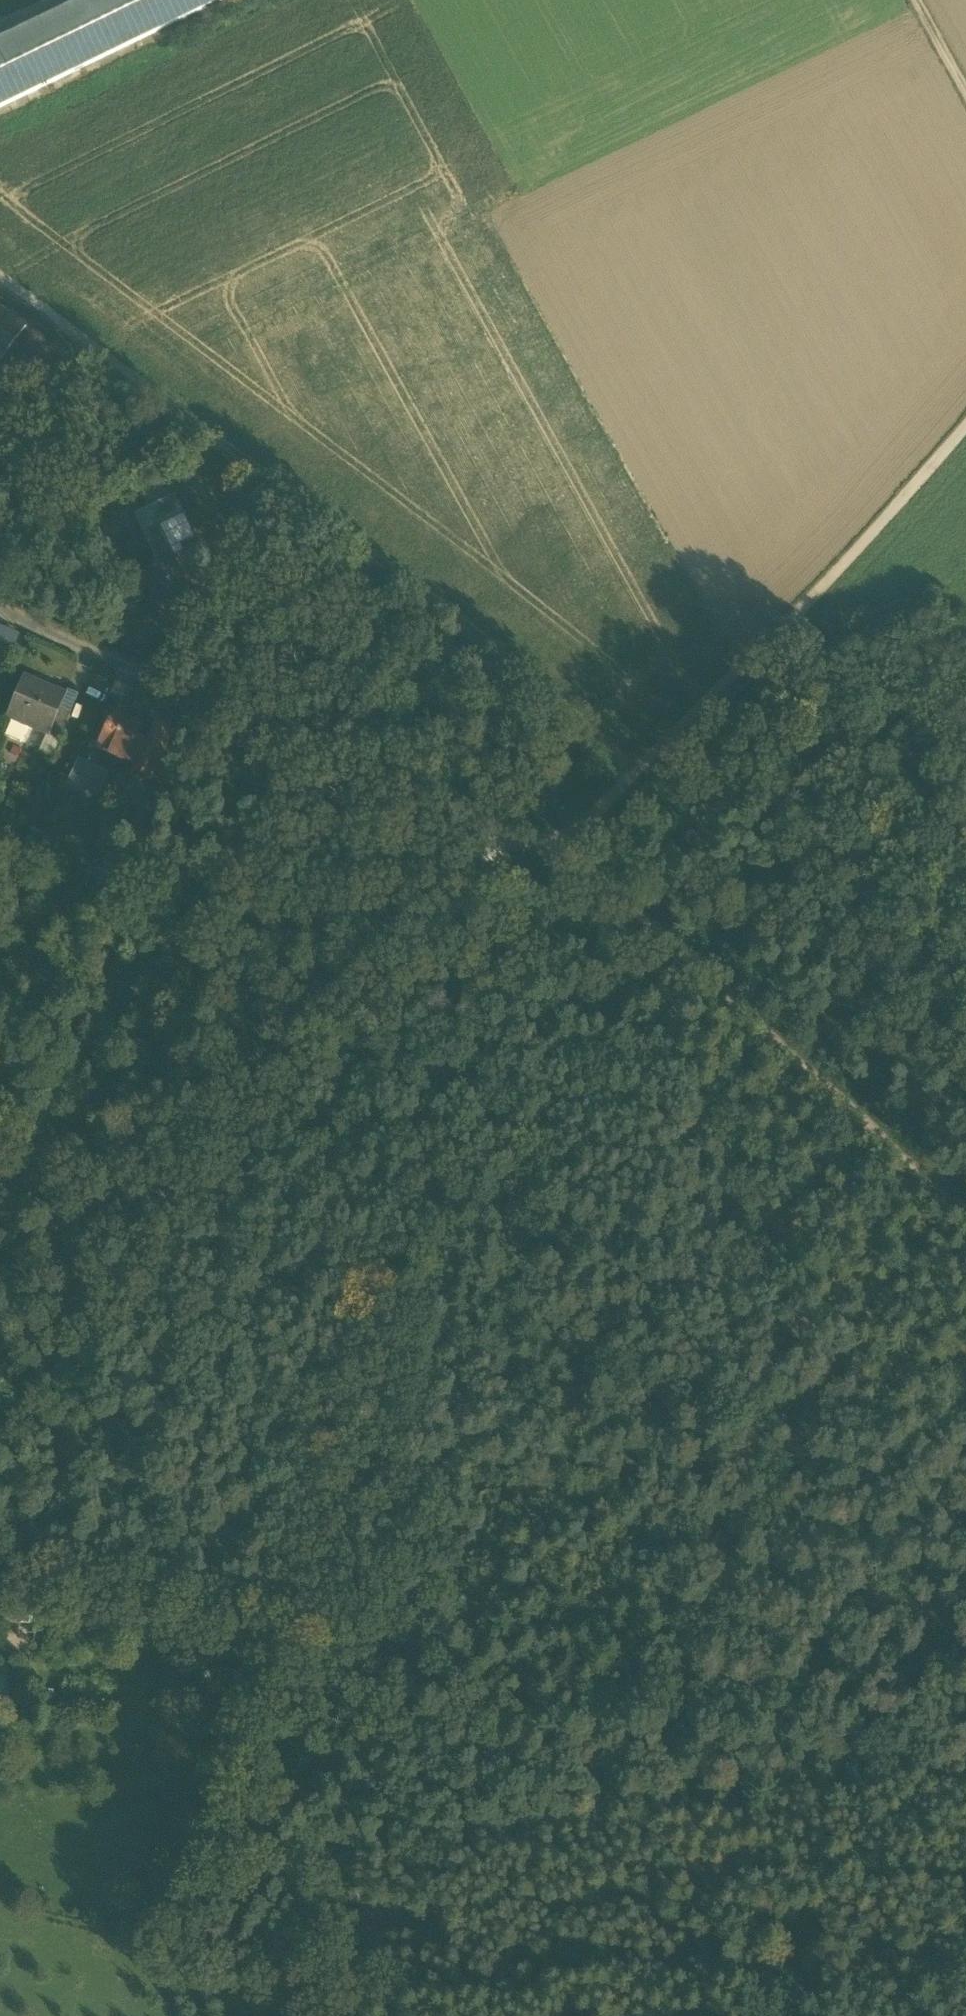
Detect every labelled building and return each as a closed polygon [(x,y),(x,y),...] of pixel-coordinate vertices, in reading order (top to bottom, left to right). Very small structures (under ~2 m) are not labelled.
[(218,0),(81,0),(0,39),(0,106),(218,0)] [(2,358),(26,326),(0,306),(0,356),(2,358)] [(142,495),(148,508),(172,497),(167,486),(142,495)] [(174,496),(172,497),(148,508),(136,514),(144,532),(158,526),(182,514),(174,496)] [(182,514),(158,526),(173,557),(183,553),(179,545),(194,539),(182,514)] [(174,559),(173,557),(158,526),(144,532),(159,563),(141,572),(155,600),(176,589),(173,583),(182,578),(173,560),(174,559)] [(187,589),(182,578),(173,583),(176,589),(155,600),(157,604),(187,589)] [(0,624),(0,640),(14,646),(20,633),(0,624)] [(25,679),(11,713),(31,721),(52,730),(60,709),(66,696),(25,679)] [(69,689),(66,696),(60,709),(71,714),(80,694),(69,689)] [(49,737),(60,742),(71,714),(60,709),(52,730),(49,737)] [(134,774),(150,782),(173,735),(157,727),(148,745),(136,739),(141,728),(129,722),(132,715),(119,709),(116,716),(115,716),(99,749),(110,754),(108,759),(113,761),(115,757),(137,767),(134,774)] [(28,728),(31,721),(11,713),(8,720),(12,722),(6,737),(21,744),(28,728)] [(31,721),(28,728),(46,736),(49,737),(52,730),(31,721)] [(54,756),(60,742),(49,737),(46,736),(40,750),(54,756)] [(68,785),(79,790),(90,768),(79,762),(68,785)] [(90,768),(79,790),(93,796),(103,773),(90,768)] [(38,1609),(0,1605),(0,1621),(37,1624),(38,1609)]
